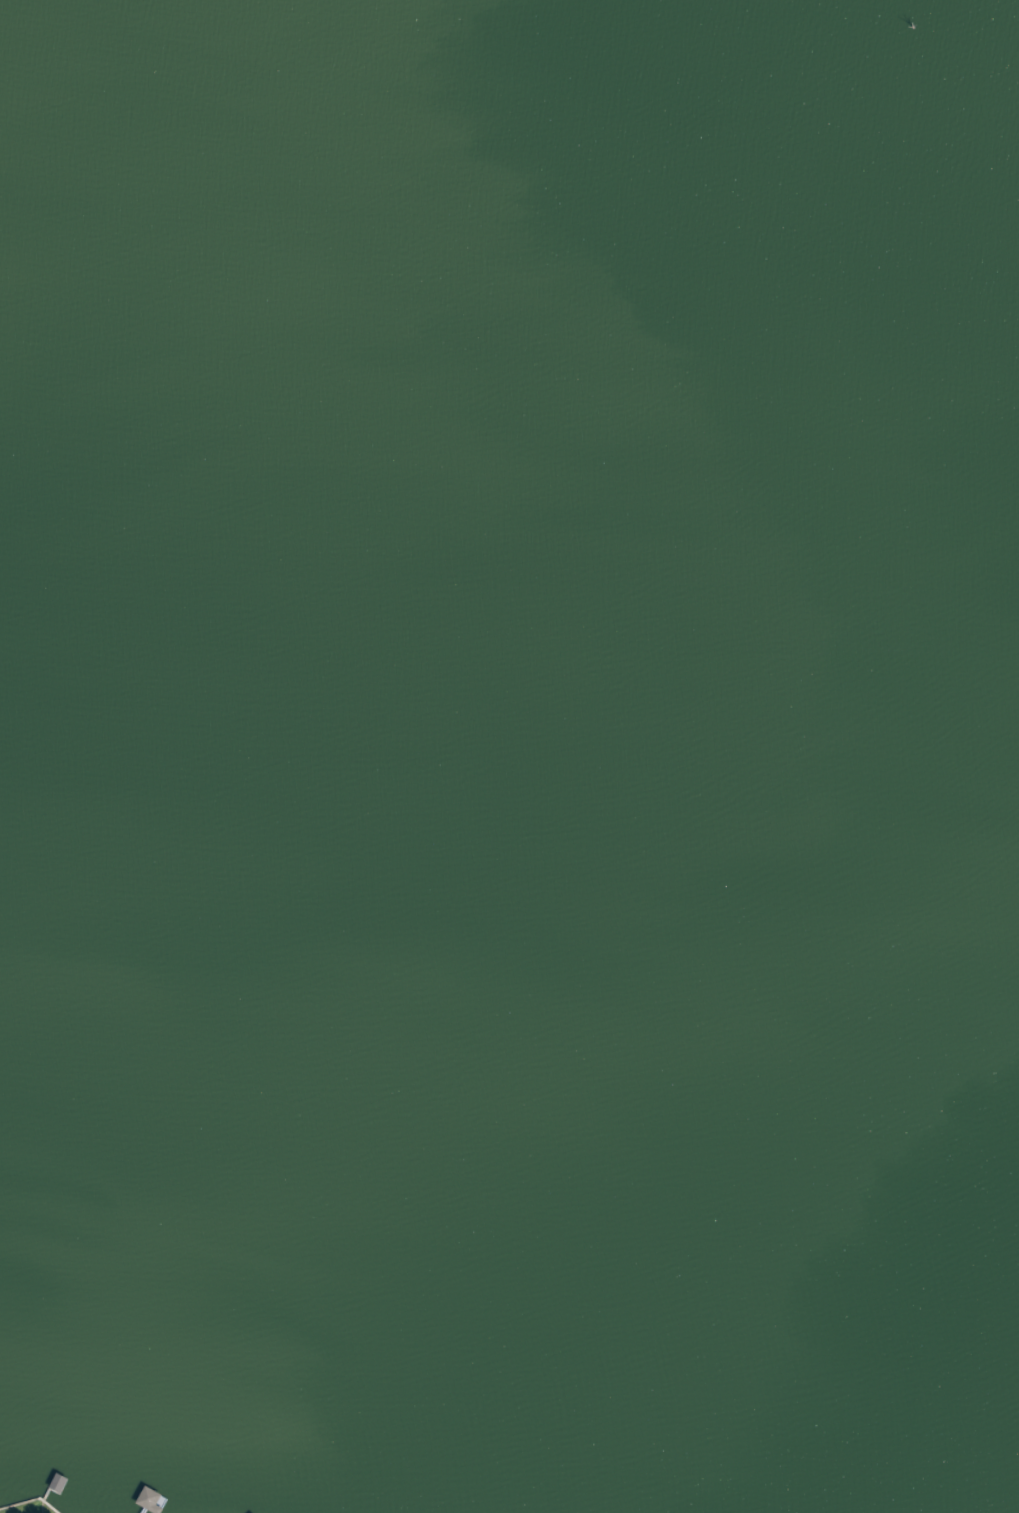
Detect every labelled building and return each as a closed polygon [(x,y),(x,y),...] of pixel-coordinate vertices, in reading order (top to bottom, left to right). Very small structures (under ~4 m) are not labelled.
[(165,1507),(162,1512),(158,1512),(139,1502),(147,1487),(164,1496),(159,1504),(165,1507)]
